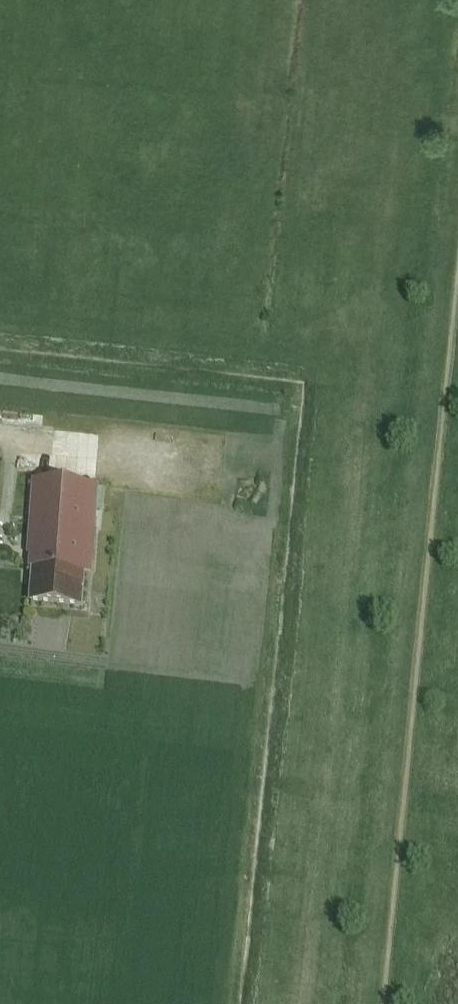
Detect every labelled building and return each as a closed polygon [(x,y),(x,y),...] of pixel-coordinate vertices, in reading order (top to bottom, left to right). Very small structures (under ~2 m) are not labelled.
[(90,572),(98,487),(34,481),(28,553),(31,553),(30,564),(35,564),(32,603),(80,607),(83,572),(90,572)]
